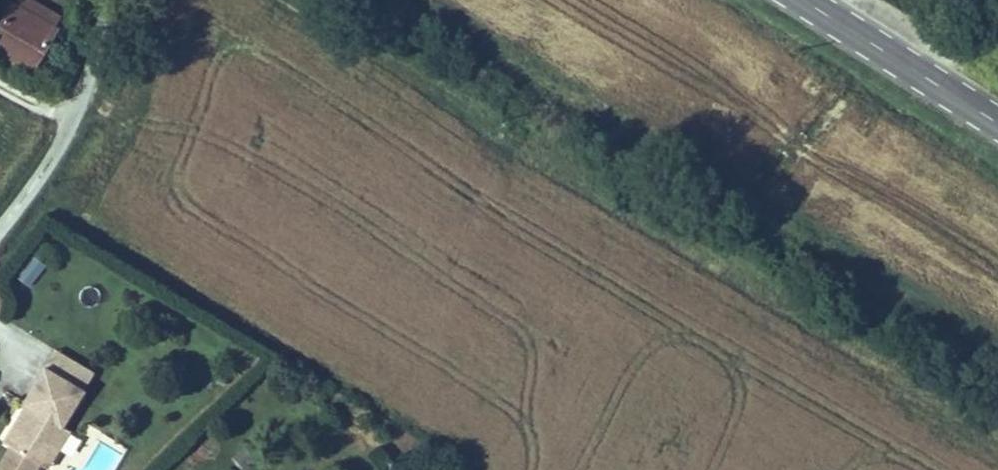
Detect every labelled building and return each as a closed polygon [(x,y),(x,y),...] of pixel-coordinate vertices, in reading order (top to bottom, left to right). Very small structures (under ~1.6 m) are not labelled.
[(12,1),(0,22),(0,61),(31,79),(59,29),(56,26),(61,17),(32,0),(18,0),(16,4),(12,1)] [(31,286),(43,263),(29,255),(16,278),(31,286)] [(8,447),(0,461),(0,469),(38,469),(40,466),(47,469),(69,432),(63,429),(84,392),(96,373),(55,349),(44,368),(43,368),(20,407),(23,409),(2,444),(8,447)]
